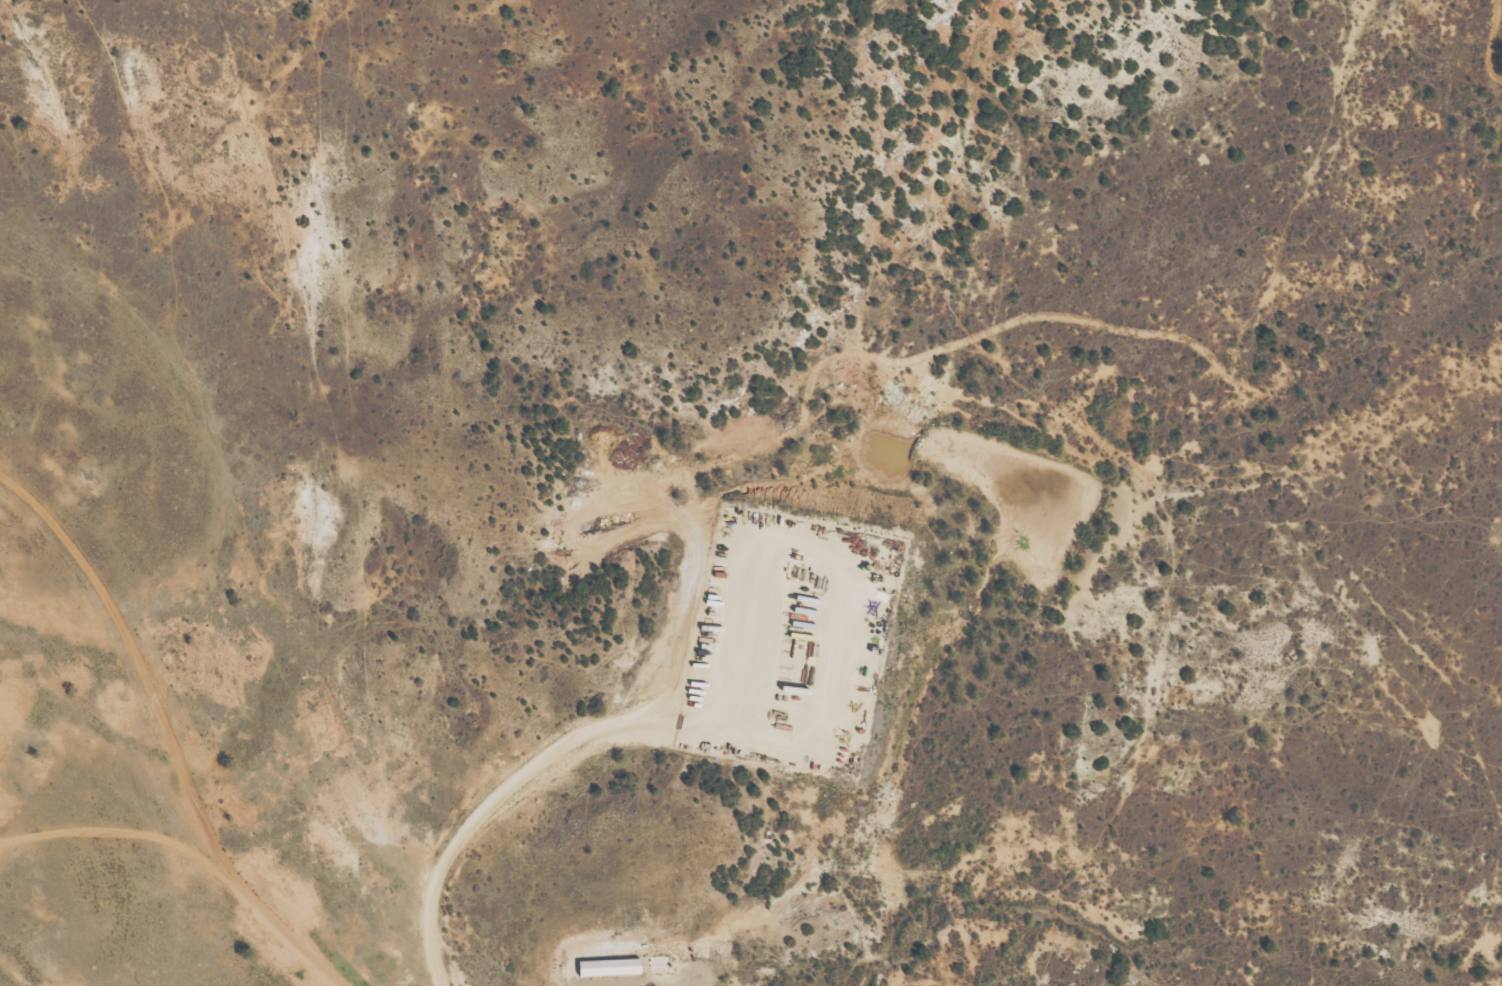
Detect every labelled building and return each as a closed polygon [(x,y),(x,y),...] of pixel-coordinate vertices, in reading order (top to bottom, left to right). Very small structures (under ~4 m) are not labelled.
[(580,977),(579,961),(642,958),(643,975),(580,977)]
